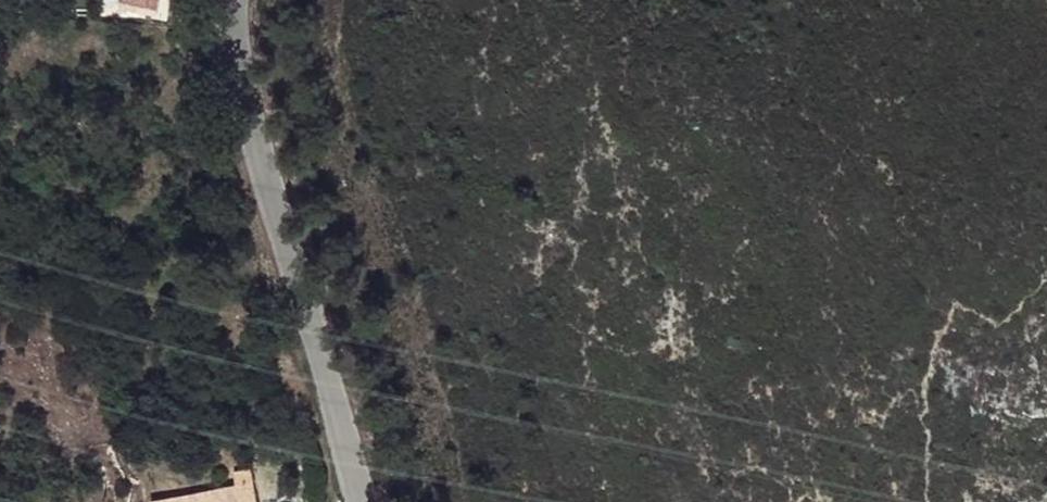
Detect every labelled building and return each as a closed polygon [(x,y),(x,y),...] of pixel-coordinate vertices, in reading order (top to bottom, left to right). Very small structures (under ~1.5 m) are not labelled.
[(125,0),(161,8),(163,0),(125,0)]
